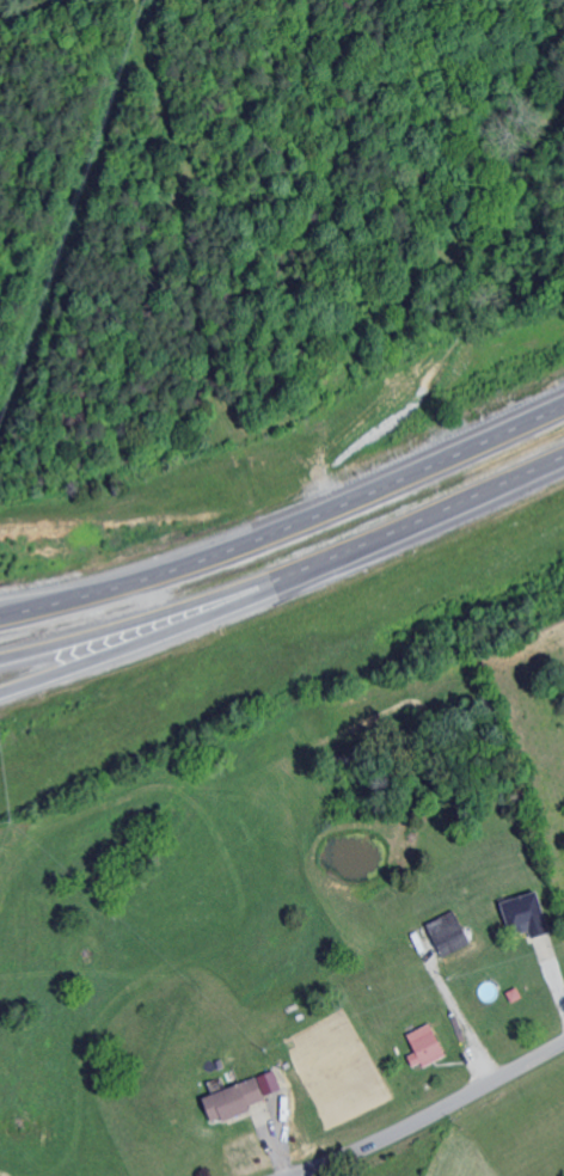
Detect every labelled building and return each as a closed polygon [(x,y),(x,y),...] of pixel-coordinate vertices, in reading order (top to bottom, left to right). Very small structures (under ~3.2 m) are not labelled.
[(544,934),(535,892),(497,901),(504,936),(526,931),(527,937),(544,934)] [(423,924),(438,958),(467,944),(451,911),(423,924)] [(442,1056),(427,1024),(403,1035),(411,1053),(404,1057),(410,1070),(442,1056)] [(279,1092),(272,1072),(197,1097),(205,1122),(217,1118),(218,1121),(248,1111),(246,1103),(279,1092)]
